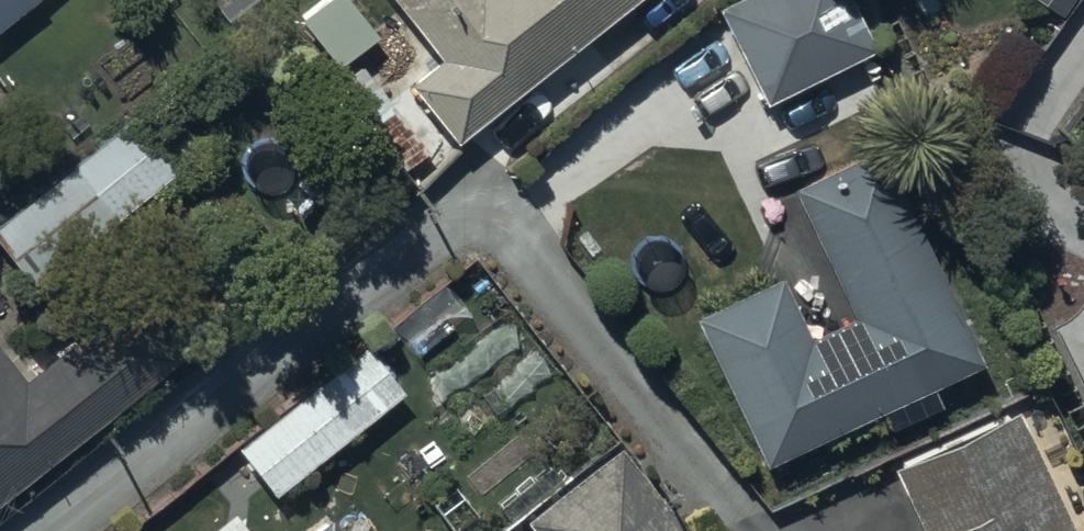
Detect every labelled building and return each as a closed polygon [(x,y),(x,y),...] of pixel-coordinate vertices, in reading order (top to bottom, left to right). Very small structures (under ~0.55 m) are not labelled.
[(35,0),(0,0),(0,30),(35,0)] [(434,64),(405,86),(449,144),(638,0),(386,0),(434,64)] [(713,10),(762,108),(889,45),(867,0),(733,0),(713,10)] [(27,291),(203,153),(158,96),(19,206),(4,187),(0,190),(0,255),(27,291)] [(974,368),(878,153),(789,191),(824,269),(775,291),(772,285),(692,321),(760,472),(879,419),(885,432),(934,409),(925,390),(974,368)] [(180,361),(131,295),(19,384),(0,361),(0,506),(180,361)] [(364,350),(235,451),(273,499),(402,398),(364,350)] [(887,473),(914,530),(1083,530),(1083,509),(1031,397),(899,459),(901,464),(887,473)] [(614,447),(523,523),(529,530),(678,530),(614,447)]
